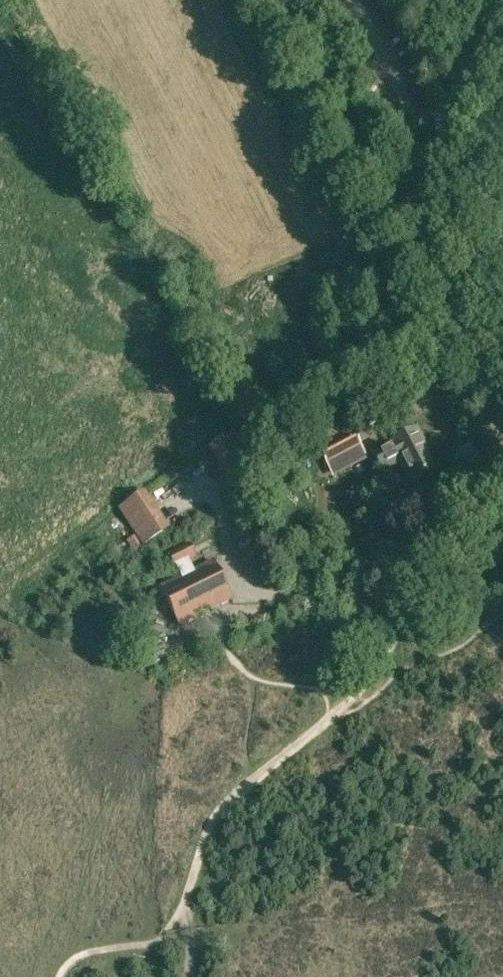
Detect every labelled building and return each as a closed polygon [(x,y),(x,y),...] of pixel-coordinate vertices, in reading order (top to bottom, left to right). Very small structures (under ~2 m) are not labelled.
[(411,482),(435,470),(423,446),(425,445),(417,429),(390,442),(391,443),(372,453),(381,471),(400,461),(411,482)] [(317,472),(361,449),(351,431),(308,454),(317,472)] [(121,508),(144,544),(164,531),(140,496),(121,508)] [(190,559),(186,551),(170,559),(174,567),(190,559)] [(231,599),(212,562),(161,587),(179,624),(231,599)] [(259,749),(273,761),(281,751),(267,740),(259,749)]
